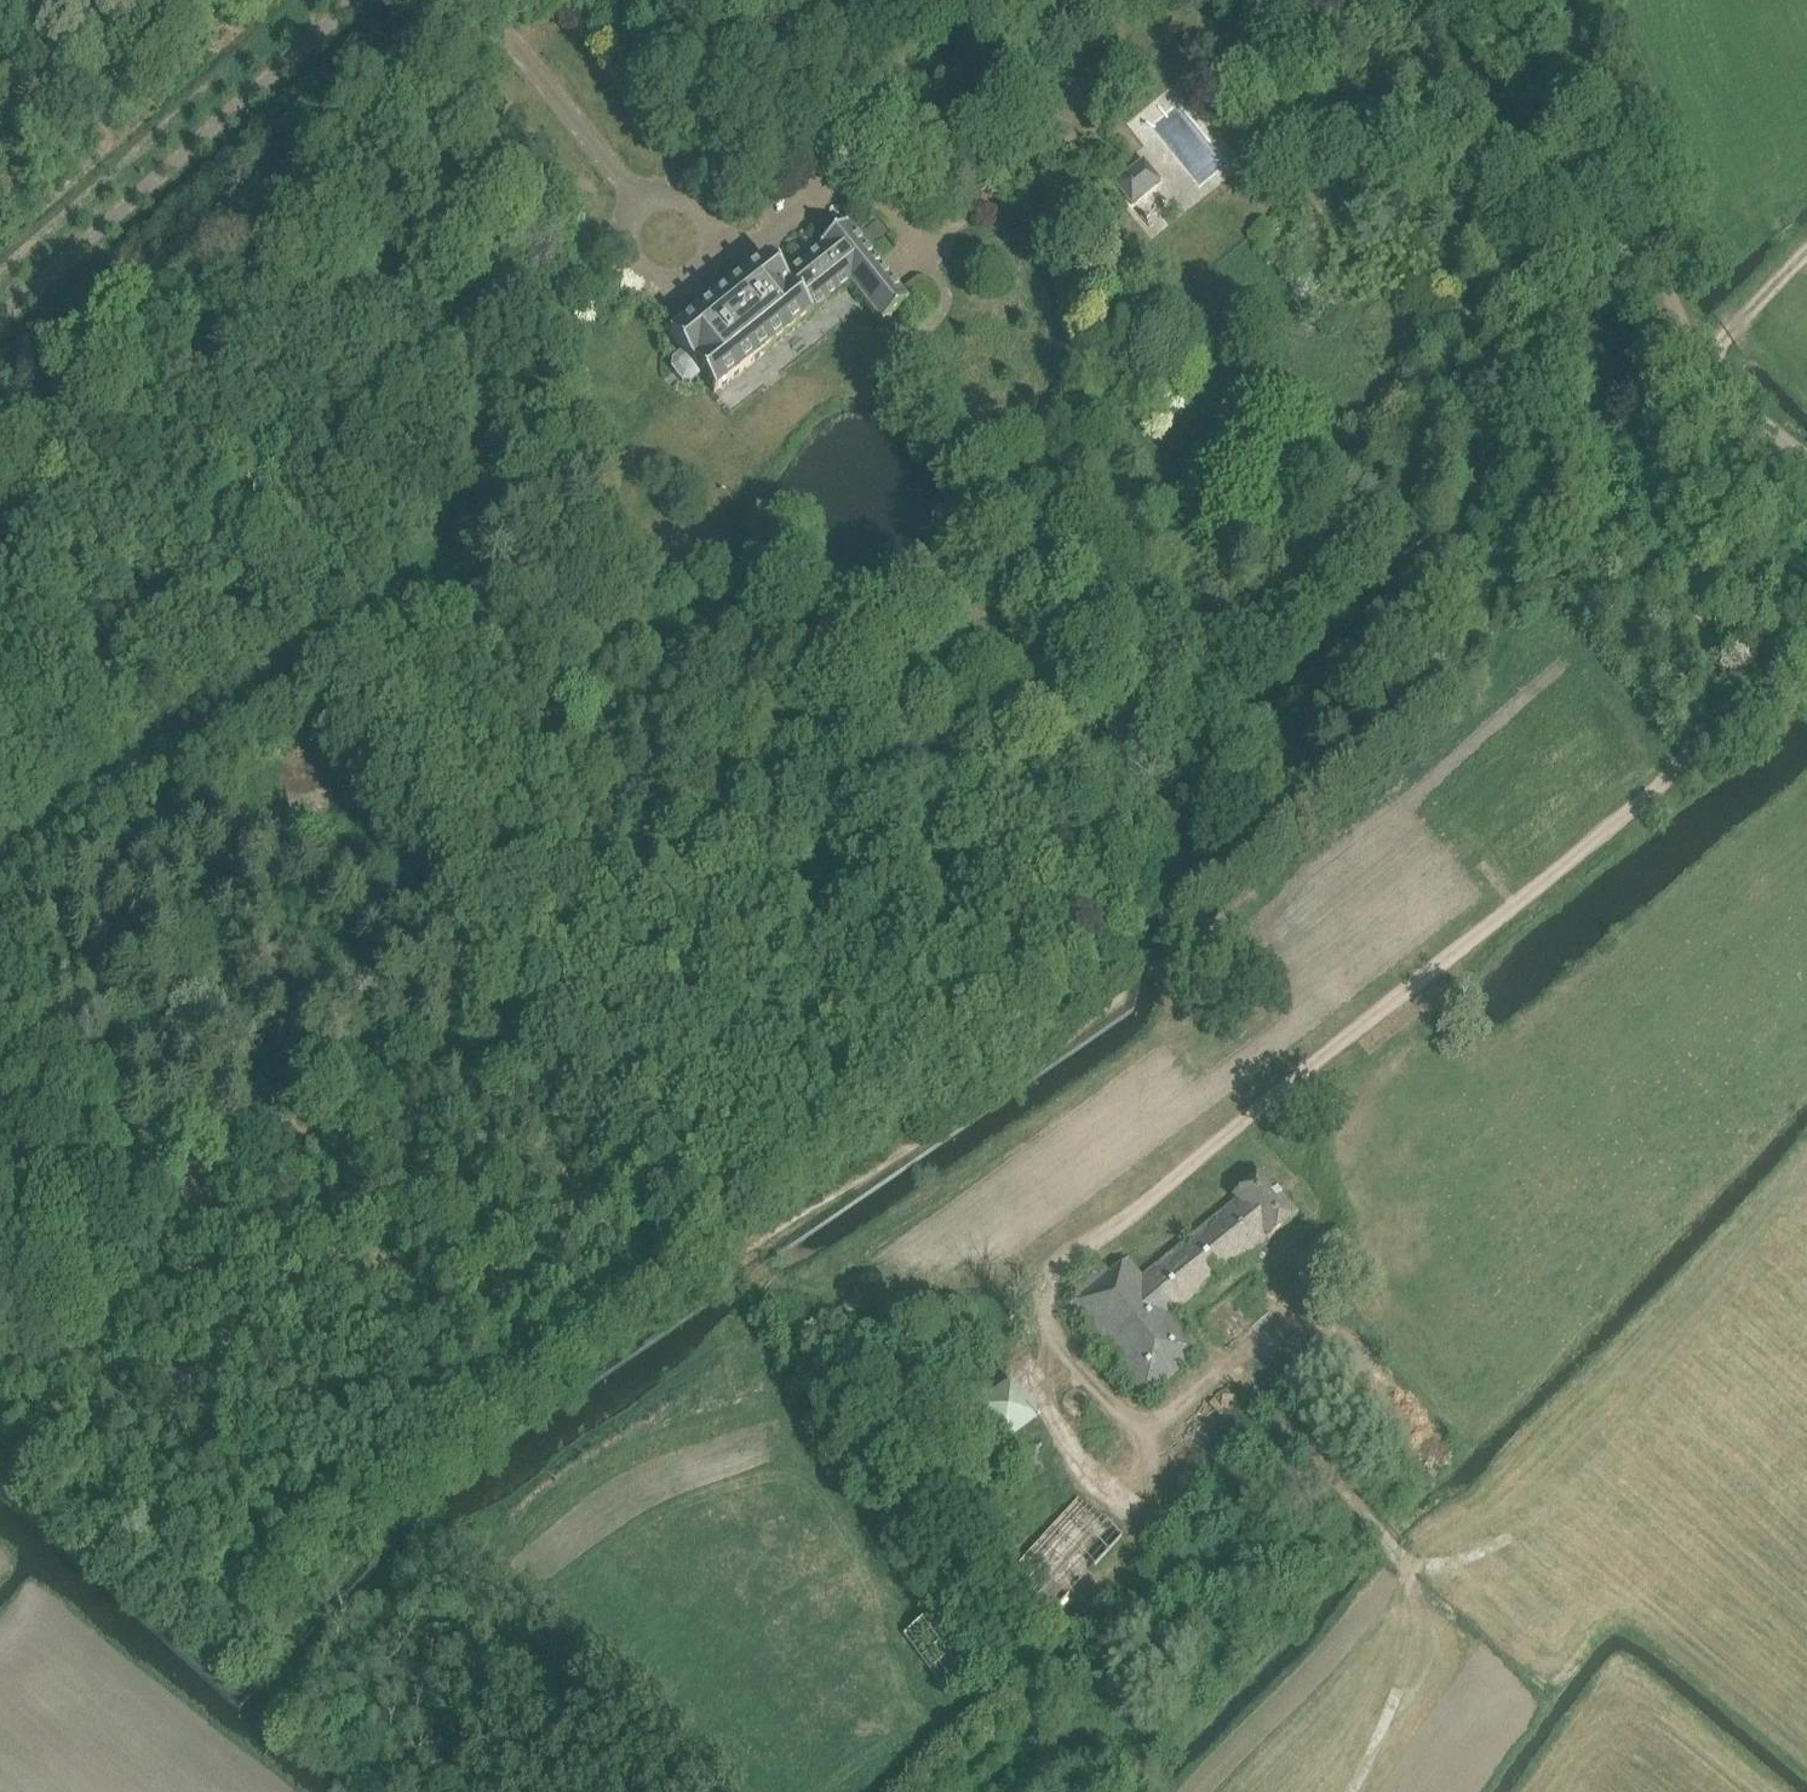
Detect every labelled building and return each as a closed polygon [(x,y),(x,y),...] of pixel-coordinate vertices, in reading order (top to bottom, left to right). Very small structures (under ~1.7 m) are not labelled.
[(707,0),(679,0),(692,14),(707,0)] [(1131,205),(1159,182),(1142,161),(1114,184),(1131,205)] [(907,305),(891,285),(845,228),(819,249),(822,253),(784,283),(766,260),(669,338),(682,355),(674,362),(673,370),(684,384),(692,385),(701,378),(714,395),(811,317),(849,286),(881,326),(907,305)] [(13,555),(0,541),(0,568),(13,555)] [(1173,1317),(1189,1304),(1295,1217),(1261,1175),(1233,1198),(1236,1202),(1142,1279),(1127,1261),(1109,1277),(1098,1264),(1070,1287),(1080,1300),(1068,1310),(1143,1402),(1202,1353),(1173,1317)] [(1126,1545),(1079,1501),(996,1592),(1043,1635),(1126,1545)] [(938,1609),(902,1635),(946,1696),(982,1670),(938,1609)]
